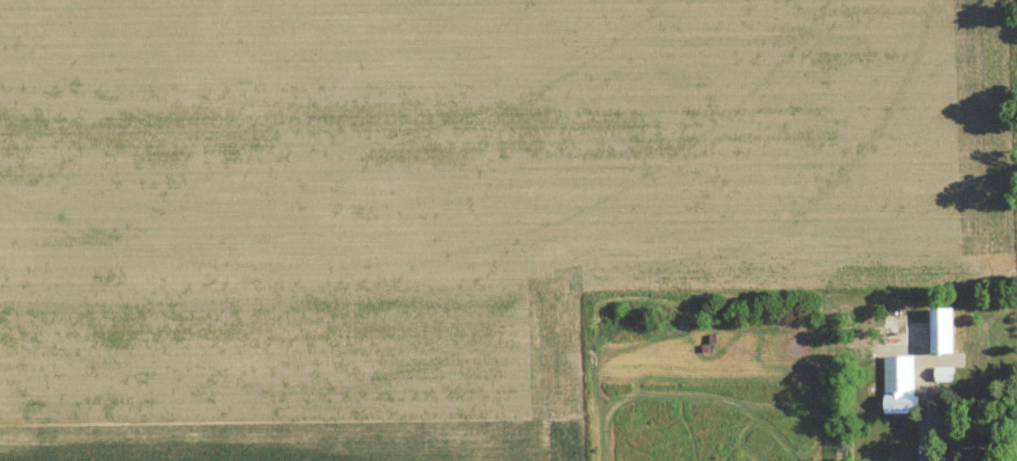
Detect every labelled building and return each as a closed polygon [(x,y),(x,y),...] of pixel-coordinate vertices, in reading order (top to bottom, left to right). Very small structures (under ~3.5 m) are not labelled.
[(950,311),(930,311),(930,356),(950,356),(950,311)] [(882,360),(882,418),(911,419),(912,360),(882,360)]
